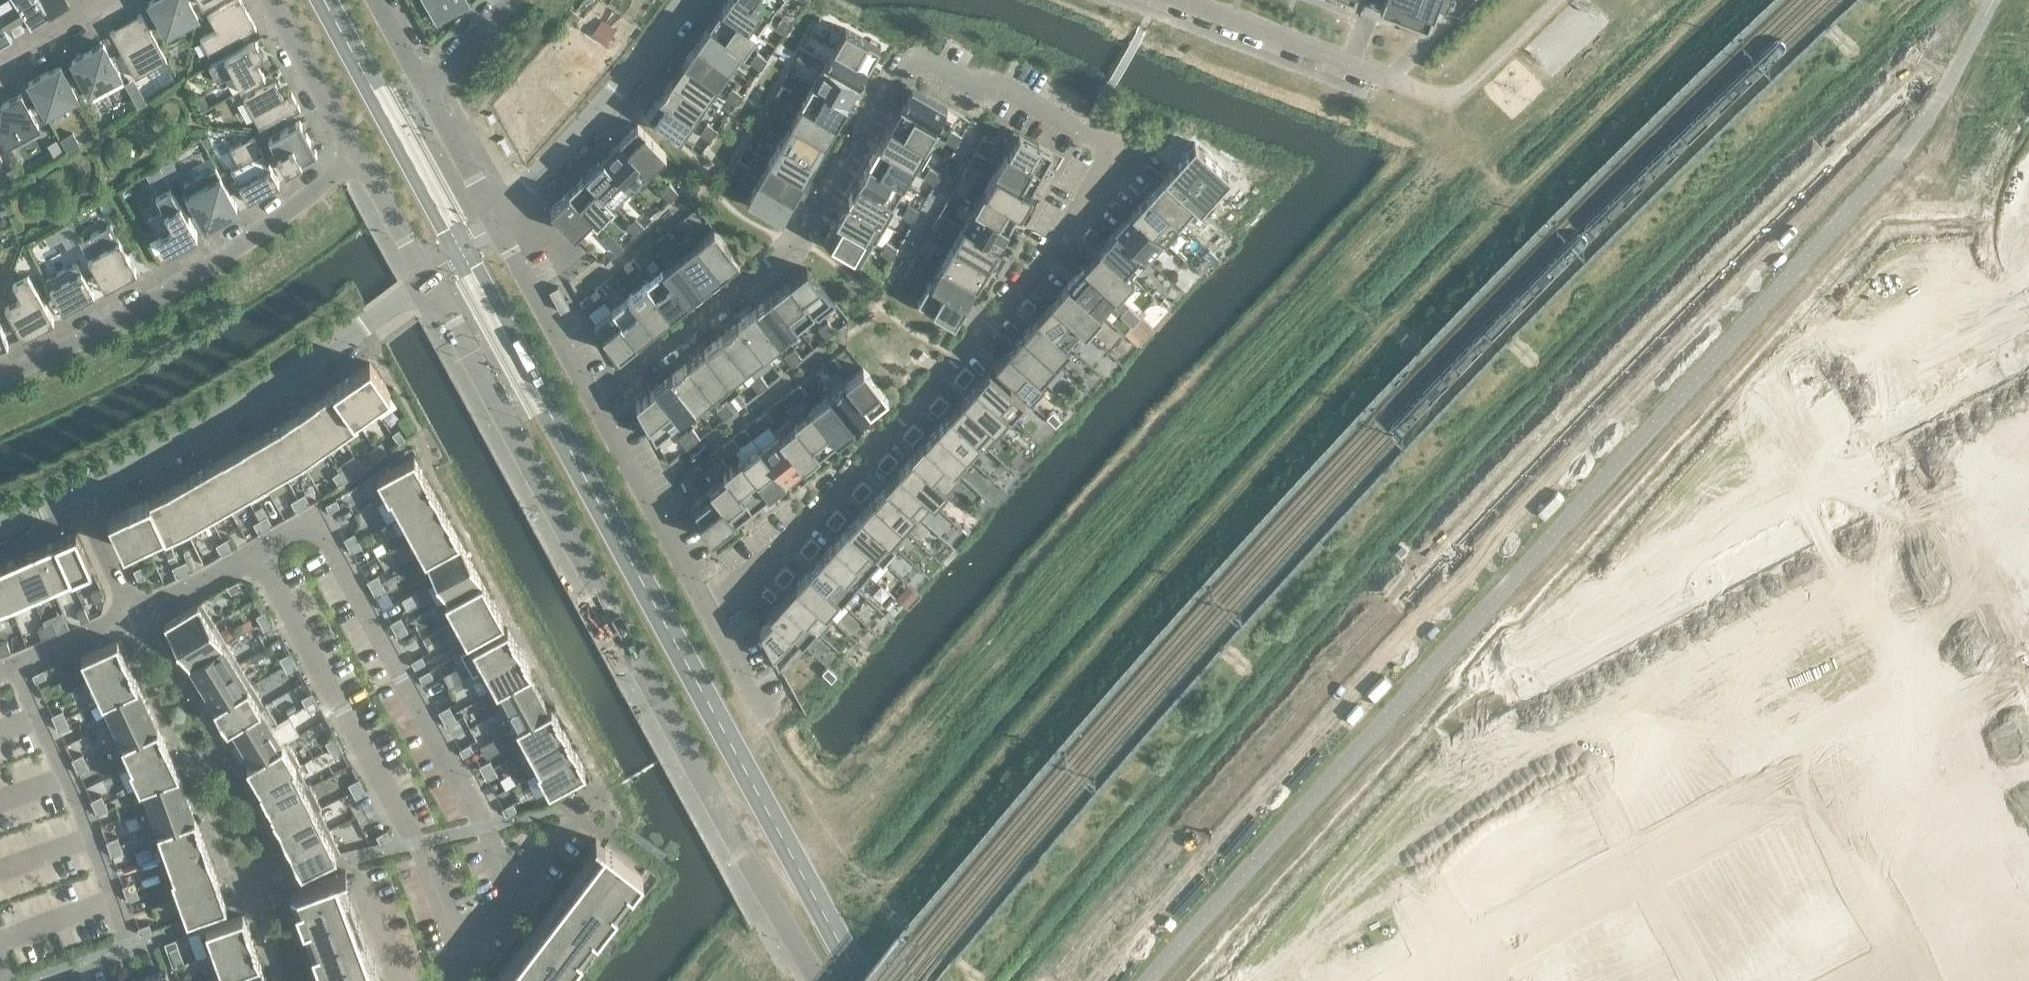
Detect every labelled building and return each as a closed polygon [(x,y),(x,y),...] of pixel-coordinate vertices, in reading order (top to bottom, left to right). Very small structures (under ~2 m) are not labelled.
[(12,31),(31,20),(18,0),(0,0),(0,12),(12,31)] [(31,20),(50,8),(45,0),(18,0),(31,20)] [(166,33),(197,16),(188,0),(152,0),(148,2),(166,33)] [(207,14),(216,30),(200,38),(208,54),(256,28),(240,0),(232,0),(207,14)] [(433,14),(459,0),(425,0),(433,14)] [(756,32),(758,33),(770,16),(748,0),(726,0),(721,7),(756,32)] [(770,16),(771,15),(769,14),(779,0),(748,0),(770,16)] [(1379,9),(1403,18),(1410,0),(1383,0),(1379,9)] [(1427,27),(1434,7),(1446,11),(1450,0),(1410,0),(1403,18),(1427,27)] [(721,7),(708,25),(741,48),(743,50),(756,32),(721,7)] [(12,31),(0,12),(0,38),(12,31)] [(109,30),(135,78),(167,60),(141,13),(109,30)] [(788,28),(789,29),(793,23),(781,15),(778,21),(788,28)] [(785,34),(788,28),(778,21),(775,27),(785,34)] [(708,25),(696,43),(729,66),(741,48),(708,25)] [(844,27),(833,46),(833,47),(868,67),(879,47),(844,27)] [(813,28),(810,33),(820,39),(823,34),(813,28)] [(107,88),(122,79),(101,40),(69,57),(86,88),(102,80),(107,88)] [(232,73),(241,88),(265,76),(256,60),(264,55),(255,40),(208,65),(216,81),(232,73)] [(685,58),(683,60),(716,84),(729,66),(696,43),(694,45),(685,57),(685,58)] [(802,47),(799,52),(810,58),(813,53),(802,47)] [(868,67),(833,47),(822,65),(857,85),(868,67)] [(763,64),(767,59),(757,52),(753,57),(763,64)] [(799,52),(796,57),(806,63),(810,58),(799,52)] [(760,69),(763,64),(753,57),(750,62),(760,69)] [(671,78),(704,101),(716,84),(683,60),(671,78)] [(28,82),(45,114),(77,96),(60,65),(28,82)] [(857,85),(822,65),(811,84),(846,104),(857,85)] [(671,78),(658,96),(691,119),(704,101),(671,78)] [(134,79),(125,84),(138,107),(146,102),(134,79)] [(260,130),(300,109),(291,93),(283,97),(275,81),(243,99),(260,130)] [(780,84),(777,89),(788,95),(791,90),(780,84)] [(811,84),(801,103),(836,123),(841,114),(846,106),(845,106),(846,104),(811,84)] [(738,99),(742,94),(732,87),(728,92),(738,99)] [(935,127),(947,107),(912,87),(900,107),(935,127)] [(777,89),(774,95),(785,101),(788,95),(777,89)] [(735,104),(738,99),(728,92),(725,97),(735,104)] [(6,142),(38,125),(21,93),(0,105),(0,131),(6,142)] [(209,105),(203,94),(196,98),(202,109),(209,105)] [(658,96),(645,114),(678,137),(691,119),(658,96)] [(801,103),(790,121),(825,142),(836,123),(801,103)] [(925,146),(935,127),(900,107),(889,126),(925,146)] [(268,137),(285,169),(317,152),(299,120),(268,137)] [(759,121),(756,127),(766,133),(769,127),(759,121)] [(790,121),(779,140),(814,160),(825,142),(790,121)] [(713,134),(717,130),(707,122),(703,127),(713,134)] [(647,170),(665,153),(637,124),(619,141),(647,170)] [(920,169),(931,150),(931,149),(925,146),(889,126),(879,144),(914,165),(913,165),(920,169)] [(710,139),(713,134),(703,127),(700,132),(710,139)] [(756,127),(753,132),(763,138),(766,133),(756,127)] [(958,141),(961,135),(951,129),(948,134),(958,141)] [(1013,129),(1002,149),(1001,149),(1005,152),(1006,151),(1041,171),(1052,152),(1013,129)] [(72,132),(60,140),(67,152),(79,145),(72,132)] [(986,133),(983,138),(993,144),(996,139),(986,133)] [(955,146),(958,141),(948,134),(945,140),(955,146)] [(208,135),(201,139),(205,145),(212,141),(208,135)] [(229,148),(238,164),(230,168),(247,200),(279,182),(253,135),(229,148)] [(779,140),(768,159),(803,179),(814,160),(779,140)] [(56,141),(47,146),(53,157),(62,152),(56,141)] [(602,158),(630,187),(647,170),(619,141),(602,158)] [(1194,142),(1163,176),(1199,208),(1230,174),(1194,142)] [(869,161),(868,163),(903,183),(913,165),(914,165),(879,144),(873,153),(869,161)] [(975,151),(972,157),(982,163),(985,157),(975,151)] [(1006,151),(1006,152),(995,170),(1030,190),(1041,171),(1006,151)] [(972,157),(969,162),(979,168),(982,163),(972,157)] [(172,158),(162,165),(169,178),(179,172),(172,158)] [(602,158),(585,175),(613,204),(630,187),(602,158)] [(738,159),(734,164),(745,170),(748,165),(738,159)] [(768,159),(758,178),(793,198),(794,195),(802,182),(803,179),(768,159)] [(892,202),(903,183),(868,163),(857,182),(892,202)] [(734,164),(731,169),(742,176),(745,170),(734,164)] [(16,166),(6,172),(11,183),(22,177),(16,166)] [(183,183),(205,223),(237,205),(215,166),(183,183)] [(937,178),(940,173),(929,166),(926,172),(937,178)] [(1030,190),(995,170),(984,189),(1019,209),(1030,190)] [(934,183),(937,178),(926,172),(923,177),(934,183)] [(585,175),(568,192),(591,215),(591,217),(596,221),(613,204),(585,175)] [(1199,208),(1163,176),(1147,194),(1181,224),(1181,225),(1182,226),(1199,208)] [(781,217),(793,198),(758,178),(746,197),(781,217)] [(846,201),(881,221),(882,220),(892,202),(857,182),(846,201)] [(674,196),(678,192),(669,183),(665,188),(674,196)] [(148,218),(165,250),(197,232),(179,201),(171,185),(155,194),(163,209),(148,218)] [(669,201),(674,196),(665,188),(661,192),(669,201)] [(953,188),(950,194),(961,200),(964,195),(953,188)] [(1009,227),(1019,209),(984,189),(984,188),(973,207),(1009,227)] [(568,192),(550,210),(574,234),(591,217),(591,215),(568,192)] [(950,194),(947,199),(958,205),(961,200),(950,194)] [(1161,239),(1164,242),(1181,225),(1181,224),(1147,194),(1131,212),(1161,239)] [(1116,198),(1110,204),(1116,210),(1122,204),(1116,198)] [(835,219),(870,239),(870,240),(874,242),(886,223),(882,220),(881,221),(846,201),(835,219)] [(915,215),(918,210),(908,204),(905,209),(915,215)] [(963,226),(998,246),(1009,227),(973,207),(963,226)] [(912,221),(915,215),(905,209),(902,215),(912,221)] [(1145,256),(1161,239),(1131,212),(1115,229),(1145,256)] [(639,230),(644,226),(635,217),(631,222),(639,230)] [(684,217),(679,221),(687,231),(692,226),(684,217)] [(859,259),(870,240),(870,239),(835,219),(824,239),(859,259)] [(635,235),(639,230),(631,222),(626,226),(635,235)] [(79,241),(69,223),(58,229),(68,247),(79,241)] [(78,240),(104,288),(136,271),(110,223),(78,240)] [(932,226),(929,231),(939,237),(942,232),(932,226)] [(987,265),(998,246),(963,226),(952,245),(987,265)] [(1093,242),(1099,235),(1090,226),(1084,233),(1093,242)] [(714,228),(696,242),(721,274),(739,259),(714,228)] [(1129,274),(1145,256),(1115,229),(1099,247),(1129,274)] [(667,231),(662,234),(670,244),(675,240),(667,231)] [(929,231),(926,237),(936,243),(939,237),(929,231)] [(1935,231),(1928,238),(1937,247),(1944,240),(1935,231)] [(662,234),(657,238),(665,248),(670,244),(662,234)] [(1928,238),(1921,244),(1930,253),(1937,247),(1928,238)] [(616,254),(622,248),(615,241),(609,246),(616,254)] [(894,253),(897,247),(886,241),(883,247),(894,253)] [(696,242),(679,255),(704,287),(712,280),(713,280),(718,276),(719,276),(718,276),(721,274),(696,242)] [(1074,244),(1067,251),(1076,259),(1077,260),(1083,253),(1074,244)] [(952,245),(941,263),(976,284),(987,265),(952,245)] [(891,258),(894,253),(883,247),(880,252),(891,258)] [(1099,247),(1083,265),(1117,296),(1133,278),(1129,274),(1099,247)] [(1209,250),(1204,256),(1212,264),(1218,258),(1209,250)] [(1063,258),(1071,265),(1076,259),(1067,251),(1061,258),(1062,259),(1063,258)] [(1913,252),(1906,259),(1916,268),(1922,261),(1913,252)] [(679,255),(662,269),(687,300),(696,294),(696,293),(701,289),(702,289),(701,289),(704,287),(679,255)] [(633,258),(628,261),(636,271),(641,267),(633,258)] [(45,279),(62,310),(93,293),(76,261),(45,279)] [(628,261),(624,265),(631,275),(636,271),(628,261)] [(910,263),(907,269),(918,275),(921,269),(910,263)] [(931,282),(930,282),(965,302),(976,284),(941,263),(931,282)] [(1083,265),(1067,283),(1101,314),(1117,296),(1083,265)] [(806,267),(788,281),(814,313),(813,313),(817,318),(835,303),(806,267)] [(687,300),(662,269),(645,282),(670,314),(678,307),(678,308),(686,302),(685,302),(687,300)] [(907,269),(904,274),(915,280),(918,275),(907,269)] [(4,305),(22,337),(53,319),(36,288),(27,273),(12,281),(20,296),(4,305)] [(1891,274),(1884,281),(1893,290),(1900,283),(1891,274)] [(928,280),(917,301),(954,322),(965,302),(930,282),(931,282),(928,280)] [(1041,280),(1035,287),(1045,296),(1051,289),(1041,280)] [(772,295),(797,326),(813,313),(814,313),(788,281),(772,295)] [(1884,281),(1878,287),(1887,297),(1893,290),(1884,281)] [(628,296),(653,327),(670,314),(645,282),(628,296)] [(1067,283),(1051,301),(1081,328),(1085,332),(1101,314),(1067,283)] [(599,284),(594,288),(602,298),(607,294),(599,284)] [(594,288),(589,292),(597,302),(602,298),(594,288)] [(757,306),(755,308),(780,340),(797,326),(772,295),(763,301),(762,301),(763,302),(757,306)] [(628,296),(611,309),(636,341),(653,327),(628,296)] [(1081,328),(1051,301),(1036,317),(1066,344),(1081,328)] [(1863,302),(1856,309),(1865,318),(1872,311),(1863,302)] [(1021,303),(1016,309),(1024,317),(1030,311),(1021,303)] [(755,308),(738,321),(763,353),(780,340),(755,308)] [(611,309),(593,323),(618,355),(636,341),(611,309)] [(1856,309),(1850,315),(1859,324),(1865,318),(1856,309)] [(1036,317),(1022,333),(1055,362),(1069,346),(1066,344),(1036,317)] [(738,321),(721,335),(746,367),(763,353),(738,321)] [(830,334),(835,330),(827,321),(823,324),(830,334)] [(825,338),(830,334),(823,324),(818,328),(825,338)] [(1001,343),(1006,337),(997,329),(992,335),(1001,343)] [(1834,331),(1827,337),(1836,346),(1843,340),(1834,331)] [(1040,378),(1055,362),(1022,333),(1007,349),(1040,378)] [(721,335),(704,348),(729,380),(746,367),(721,335)] [(1827,337),(1821,344),(1830,353),(1836,346),(1827,337)] [(796,361),(801,357),(794,347),(789,351),(796,361)] [(704,348),(687,362),(712,393),(729,380),(704,348)] [(1043,381),(1040,378),(1007,349),(994,364),(1029,396),(1043,381)] [(792,365),(796,361),(789,351),(784,355),(792,365)] [(833,357),(828,361),(836,370),(840,366),(833,357)] [(828,361),(823,364),(831,374),(836,370),(828,361)] [(369,362),(351,375),(371,404),(390,391),(369,362)] [(687,362),(670,375),(695,407),(712,393),(687,362)] [(965,365),(959,371),(968,379),(974,373),(965,365)] [(1097,371),(1106,380),(1111,374),(1102,366),(1097,371)] [(879,406),(888,399),(863,367),(845,381),(870,413),(872,412),(879,407),(879,406)] [(1007,415),(1010,418),(1010,417),(1024,402),(988,370),(975,385),(1007,415)] [(959,371),(954,377),(963,385),(968,379),(959,371)] [(762,388),(767,384),(760,374),(755,378),(762,388)] [(351,375),(333,387),(357,421),(358,421),(354,416),(371,404),(351,375)] [(670,375),(653,389),(678,420),(695,407),(670,375)] [(758,391),(762,388),(755,378),(750,382),(758,391)] [(845,381),(828,395),(853,427),(870,413),(845,381)] [(799,383),(794,387),(802,397),(807,393),(799,383)] [(1007,415),(975,385),(962,399),(995,429),(1007,415)] [(333,387),(315,400),(339,434),(357,421),(333,387)] [(794,387),(789,391),(797,401),(802,397),(794,387)] [(678,420),(653,389),(635,403),(655,439),(678,420)] [(939,394),(934,400),(943,408),(948,402),(939,394)] [(828,395),(811,408),(836,440),(853,427),(828,395)] [(962,399),(949,414),(985,446),(998,432),(995,429),(962,399)] [(1766,399),(1759,406),(1769,415),(1775,408),(1766,399)] [(315,400),(298,412),(321,446),(339,434),(315,400)] [(934,400),(928,406),(937,414),(943,408),(934,400)] [(729,414),(733,411),(726,401),(721,405),(729,414)] [(724,418),(729,414),(721,405),(716,409),(724,418)] [(1759,406),(1753,413),(1762,422),(1769,415),(1759,406)] [(811,408),(794,421),(794,422),(819,453),(836,440),(811,408)] [(765,410),(760,414),(768,424),(773,420),(765,410)] [(1051,411),(1046,416),(1055,425),(1061,419),(1051,411)] [(298,412),(280,424),(301,460),(321,446),(298,412)] [(413,428),(405,414),(397,419),(406,433),(413,428)] [(760,414),(756,418),(763,428),(768,424),(760,414)] [(971,460),(972,460),(985,446),(949,414),(936,428),(966,455),(966,456),(971,460)] [(802,467),(819,453),(794,422),(794,421),(791,418),(774,432),(777,436),(777,435),(802,467)] [(1745,421),(1738,428),(1748,437),(1754,430),(1745,421)] [(922,430),(913,422),(908,428),(917,436),(922,430)] [(280,424),(261,435),(282,471),(301,460),(280,424)] [(695,441),(700,437),(692,428),(687,432),(695,441)] [(966,455),(936,428),(923,442),(953,469),(954,469),(966,456),(966,455)] [(398,429),(392,433),(398,443),(405,438),(398,429)] [(686,448),(695,441),(687,432),(679,438),(686,448)] [(261,435),(243,446),(263,482),(282,471),(261,435)] [(785,480),(802,467),(777,435),(777,436),(761,448),(760,449),(785,480)] [(731,437),(727,441),(734,450),(739,447),(731,437)] [(904,451),(909,445),(900,437),(895,443),(904,451)] [(380,441),(374,446),(381,455),(387,451),(380,441)] [(727,441),(722,445),(730,454),(734,450),(727,441)] [(911,457),(946,489),(959,474),(954,469),(953,469),(923,442),(911,457)] [(1725,445),(1719,452),(1728,461),(1735,454),(1725,445)] [(243,446),(224,457),(245,493),(263,482),(243,446)] [(374,446),(367,450),(374,460),(381,455),(374,446)] [(761,448),(759,446),(742,460),(768,494),(785,480),(760,449),(761,448)] [(891,465),(896,459),(888,451),(882,457),(891,465)] [(413,456),(377,476),(387,496),(424,476),(413,456)] [(224,457),(205,467),(226,503),(245,493),(224,457)] [(891,465),(882,457),(877,463),(886,471),(891,465)] [(933,503),(946,489),(911,457),(898,471),(931,501),(933,503)] [(726,475),(751,507),(768,494),(742,460),(741,458),(723,472),(726,476),(726,475)] [(1710,458),(1703,465),(1712,474),(1719,468),(1710,458)] [(698,464),(693,468),(700,477),(705,474),(698,464)] [(1703,465),(1696,472),(1706,481),(1712,474),(1703,465)] [(345,466),(339,470),(345,480),(352,476),(345,466)] [(205,467),(186,478),(207,514),(226,503),(205,467)] [(339,470),(332,475),(339,485),(345,480),(339,470)] [(702,479),(695,471),(689,476),(695,485),(702,479)] [(931,501),(898,471),(885,485),(915,512),(914,513),(918,516),(918,515),(931,501)] [(726,476),(709,489),(734,521),(751,507),(726,475),(726,476)] [(424,476),(387,496),(388,496),(390,495),(401,515),(435,497),(424,476)] [(186,478),(168,489),(185,527),(207,514),(186,478)] [(862,479),(857,485),(865,493),(871,487),(862,479)] [(860,499),(865,493),(857,485),(851,491),(860,499)] [(914,513),(915,512),(885,485),(884,486),(885,487),(873,499),(873,498),(872,499),(902,526),(914,513)] [(1682,487),(1675,494),(1685,503),(1691,496),(1682,487)] [(168,489),(148,498),(166,536),(185,527),(168,489)] [(709,489),(690,504),(710,540),(734,521),(709,489)] [(304,493),(297,497),(303,507),(310,504),(304,493)] [(1675,494),(1669,500),(1678,509),(1685,503),(1675,494)] [(297,497),(290,501),(296,511),(303,507),(297,497)] [(435,497),(401,515),(413,537),(447,518),(435,497)] [(148,498),(129,507),(144,539),(162,531),(165,536),(166,536),(148,498)] [(335,498),(325,504),(329,511),(339,506),(335,498)] [(889,541),(889,540),(902,526),(872,499),(859,514),(889,541)] [(129,507),(108,517),(123,549),(144,539),(129,507)] [(840,522),(845,516),(836,508),(831,514),(840,522)] [(834,528),(840,522),(831,514),(825,520),(834,528)] [(889,540),(889,541),(859,514),(846,528),(879,557),(879,558),(882,560),(895,546),(895,545),(889,540)] [(267,515),(260,519),(266,529),(272,525),(267,515)] [(1653,516),(1647,523),(1656,532),(1663,525),(1653,516)] [(447,518),(413,537),(424,558),(458,539),(447,518)] [(266,529),(260,519),(253,523),(259,533),(266,529)] [(1647,523),(1640,530),(1650,539),(1656,532),(1647,523)] [(879,558),(879,557),(846,528),(833,542),(866,572),(879,558)] [(91,567),(75,531),(54,540),(70,576),(91,567)] [(343,538),(347,545),(358,539),(354,532),(343,538)] [(229,536),(222,540),(228,551),(235,547),(229,536)] [(814,550),(819,545),(810,536),(805,542),(814,550)] [(347,545),(351,552),(361,546),(358,539),(347,545)] [(458,539),(424,558),(436,579),(470,560),(458,539)] [(70,576),(54,540),(35,549),(50,585),(70,576)] [(222,540),(215,544),(221,555),(228,551),(222,540)] [(805,542),(800,549),(808,556),(814,550),(805,542)] [(866,572),(833,542),(821,556),(853,586),(866,572)] [(1626,544),(1619,551),(1629,560),(1635,554),(1626,544)] [(15,558),(31,594),(50,585),(35,549),(15,558)] [(175,560),(171,550),(165,553),(170,563),(175,560)] [(1619,551),(1613,558),(1622,567),(1629,560),(1619,551)] [(821,556),(820,557),(820,558),(809,570),(808,571),(840,600),(853,586),(821,556)] [(31,594),(15,558),(0,564),(0,579),(9,603),(31,594)] [(186,560),(179,563),(183,574),(191,571),(186,560)] [(470,560),(436,579),(447,599),(445,600),(445,601),(481,581),(470,560)] [(179,563),(171,567),(176,577),(183,574),(179,563)] [(788,579),(794,573),(785,565),(779,571),(788,579)] [(140,566),(133,569),(138,580),(145,577),(140,566)] [(778,572),(774,577),(783,585),(788,579),(779,571),(778,572)] [(840,600),(808,571),(795,585),(825,612),(825,611),(837,598),(840,600)] [(366,580),(370,587),(381,581),(377,574),(366,580)] [(1597,574),(1591,580),(1600,590),(1607,583),(1597,574)] [(9,603),(0,579),(0,606),(9,603)] [(227,586),(231,593),(241,587),(237,580),(227,586)] [(1591,580),(1584,587),(1594,596),(1600,590),(1591,580)] [(370,587),(374,594),(384,588),(381,581),(370,587)] [(481,581),(445,601),(455,620),(492,600),(481,581)] [(825,612),(795,585),(782,599),(815,629),(814,629),(817,632),(831,617),(825,611),(825,612)] [(97,588),(90,592),(95,602),(102,599),(97,588)] [(759,594),(754,600),(763,608),(768,602),(759,594)] [(769,613),(769,614),(771,616),(772,616),(799,640),(798,640),(801,643),(814,629),(815,629),(782,599),(769,613)] [(163,623),(176,645),(214,622),(201,600),(163,623)] [(492,600),(455,620),(466,640),(503,620),(492,600)] [(1569,603),(1562,610),(1572,619),(1578,612),(1569,603)] [(83,607),(76,611),(80,621),(88,618),(83,607)] [(266,610),(256,615),(260,622),(270,617),(266,610)] [(1562,610),(1556,616),(1565,626),(1572,619),(1562,610)] [(799,640),(772,616),(771,616),(759,630),(778,663),(798,640),(799,640)] [(274,623),(270,617),(260,622),(263,629),(274,623)] [(389,622),(393,629),(404,624),(400,617),(389,622)] [(52,622),(45,625),(49,635),(56,632),(52,622)] [(176,645),(189,665),(226,642),(214,622),(176,645)] [(393,629),(397,636),(407,631),(404,624),(393,629)] [(45,625),(37,628),(42,639),(49,635),(45,625)] [(506,627),(472,645),(484,667),(518,649),(506,627)] [(116,639),(81,656),(91,678),(127,662),(116,639)] [(0,643),(0,648),(2,654),(10,652),(6,641),(0,643)] [(201,686),(239,663),(226,642),(189,665),(201,686)] [(489,692),(496,688),(530,670),(518,649),(484,667),(478,671),(489,692)] [(279,657),(283,664),(293,659),(289,652),(279,657)] [(410,661),(414,668),(425,662),(421,655),(410,661)] [(283,664),(286,671),(297,666),(293,659),(283,664)] [(127,662),(91,678),(101,700),(137,684),(127,662)] [(214,706),(251,683),(239,663),(201,686),(214,706)] [(826,667),(821,672),(831,681),(836,676),(826,667)] [(42,669),(32,674),(35,681),(46,676),(42,669)] [(418,675),(422,682),(432,676),(429,669),(418,675)] [(530,670),(496,688),(506,707),(537,690),(527,672),(530,670)] [(226,727),(266,703),(265,702),(263,703),(251,683),(214,706),(226,727)] [(137,684),(101,700),(111,722),(147,705),(137,684)] [(547,708),(537,690),(506,707),(516,726),(551,708),(550,707),(547,708)] [(301,697),(304,704),(315,699),(311,692),(301,697)] [(304,704),(308,711),(319,706),(315,699),(304,704)] [(240,743),(277,721),(266,703),(226,727),(227,727),(230,726),(240,743)] [(147,705),(111,722),(121,744),(157,727),(147,705)] [(438,711),(442,718),(452,712),(448,705),(438,711)] [(510,730),(521,751),(562,729),(551,708),(516,726),(510,730)] [(61,710),(51,715),(54,722),(65,717),(61,710)] [(442,718),(445,725),(456,719),(452,712),(442,718)] [(65,717),(54,722),(57,729),(68,724),(65,717)] [(275,723),(277,722),(277,721),(240,743),(251,761),(246,764),(246,765),(286,741),(275,723)] [(157,727),(121,744),(131,765),(129,766),(167,749),(157,727)] [(574,750),(562,729),(521,751),(522,752),(524,750),(535,771),(537,770),(574,750)] [(325,741),(328,748),(339,743),(335,736),(325,741)] [(492,740),(481,746),(486,756),(497,750),(492,740)] [(258,783),(299,763),(286,741),(246,765),(258,783)] [(328,748),(332,755),(343,750),(339,743),(328,748)] [(458,749),(462,756),(473,750),(469,743),(458,749)] [(167,749),(129,766),(138,786),(178,772),(167,749)] [(574,750),(537,770),(548,789),(584,769),(574,750)] [(82,753),(71,758),(74,766),(85,761),(82,753)] [(478,765),(482,772),(493,767),(489,760),(478,765)] [(85,761),(74,766),(77,773),(88,768),(85,761)] [(258,783),(268,805),(310,784),(309,784),(307,785),(297,765),(300,764),(299,763),(258,783)] [(482,772),(486,779),(496,774),(493,767),(482,772)] [(178,772),(138,786),(139,787),(141,786),(149,808),(186,794),(178,772)] [(348,784),(352,791),(362,785),(358,778),(348,784)] [(268,805),(279,826),(320,806),(310,784),(268,805)] [(352,791),(355,797),(366,792),(362,785),(352,791)] [(90,799),(93,807),(104,802),(101,794),(90,799)] [(186,794),(149,808),(157,830),(194,817),(186,794)] [(93,807),(97,814),(107,809),(104,802),(93,807)] [(501,808),(505,815),(516,809),(512,802),(501,808)] [(279,826),(289,848),(329,828),(319,808),(321,807),(320,806),(279,826)] [(194,817),(157,830),(165,853),(202,839),(194,817)] [(289,848),(300,870),(340,851),(329,828),(289,848)] [(386,829),(376,835),(380,842),(390,836),(386,829)] [(105,840),(108,848),(119,844),(117,836),(105,840)] [(642,874),(596,838),(594,840),(595,840),(594,842),(593,841),(592,841),(590,841),(589,841),(588,841),(587,842),(587,843),(586,844),(586,845),(586,846),(587,848),(588,849),(589,850),(590,850),(592,850),(593,849),(594,849),(595,848),(493,980),(560,980),(642,874)] [(210,862),(202,839),(165,853),(173,874),(171,875),(171,876),(210,862)] [(108,848),(111,855),(122,851),(119,844),(108,848)] [(218,882),(210,862),(171,876),(179,896),(218,882)] [(343,881),(343,882),(344,882),(345,883),(346,883),(348,884),(349,883),(350,883),(351,882),(351,881),(352,880),(352,879),(352,878),(352,877),(351,876),(350,875),(349,875),(348,874),(347,874),(346,875),(345,873),(345,871),(290,891),(324,980),(381,980),(343,881)] [(122,886),(125,893),(136,889),(133,881),(122,886)] [(218,882),(179,896),(186,918),(225,903),(218,882)] [(1348,884),(1339,889),(1346,900),(1354,895),(1348,884)] [(125,893),(127,900),(138,896),(136,889),(125,893)] [(1331,893),(1323,898),(1329,909),(1337,905),(1331,893)] [(1323,898),(1314,902),(1321,914),(1329,909),(1323,898)] [(1362,898),(1354,903),(1360,914),(1369,909),(1362,898)] [(1344,908),(1336,912),(1342,924),(1350,919),(1344,908)] [(1297,912),(1289,916),(1295,928),(1303,923),(1297,912)] [(1336,912),(1328,917),(1334,928),(1342,924),(1336,912)] [(207,954),(213,951),(250,938),(242,914),(198,930),(207,954)] [(1289,916),(1281,921),(1287,932),(1295,928),(1289,916)] [(137,927),(140,934),(151,930),(148,923),(137,927)] [(1390,924),(1371,934),(1388,966),(1407,955),(1390,924)] [(1308,927),(1300,932),(1306,943),(1315,939),(1308,927)] [(1263,930),(1255,935),(1261,946),(1270,942),(1263,930)] [(1300,932),(1292,936),(1298,948),(1306,943),(1300,932)] [(1255,935),(1247,939),(1253,951),(1261,946),(1255,935)] [(250,938),(213,951),(207,954),(215,976),(258,960),(250,938)] [(164,943),(166,950),(178,946),(175,939),(164,943)] [(1335,954),(1350,980),(1360,980),(1370,975),(1353,944),(1335,954)] [(1273,947),(1264,951),(1271,963),(1279,958),(1273,947)] [(1264,951),(1256,956),(1262,967),(1271,963),(1264,951)] [(1318,964),(1327,980),(1350,980),(1335,954),(1318,964)] [(258,960),(215,976),(215,977),(217,976),(219,980),(266,980),(258,960)] [(1300,973),(1304,980),(1327,980),(1318,964),(1300,973)] [(142,980),(169,980),(165,970),(142,978),(142,980)]
